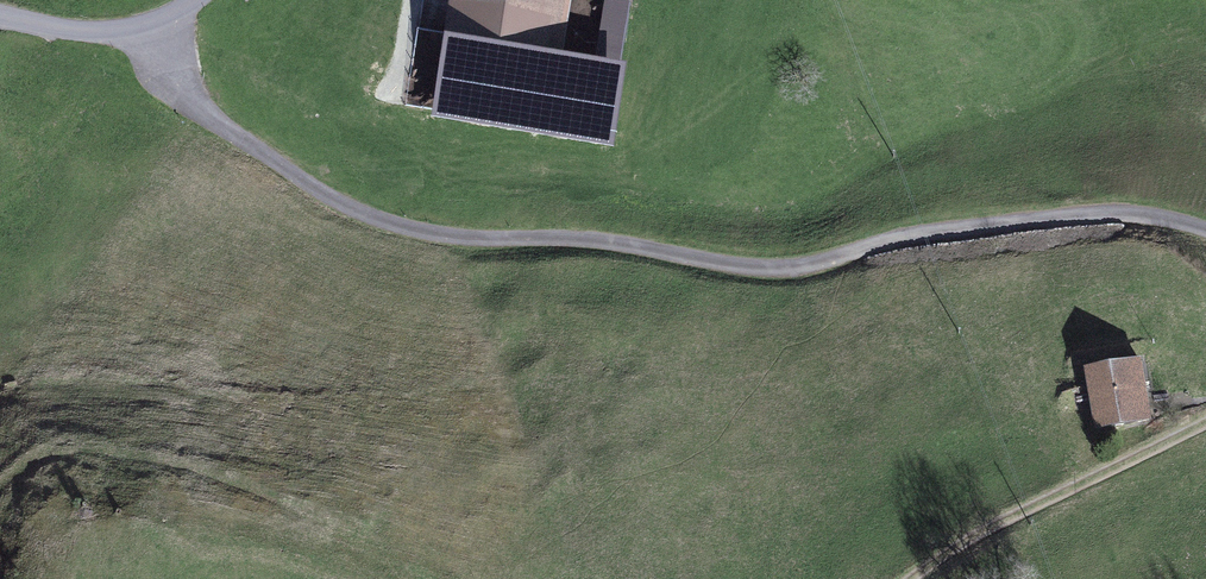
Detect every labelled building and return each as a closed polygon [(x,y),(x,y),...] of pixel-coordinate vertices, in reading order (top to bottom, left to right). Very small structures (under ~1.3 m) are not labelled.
[(448,9),(560,27),(565,0),(450,0),(448,9)] [(1141,357),(1084,368),(1094,429),(1152,419),(1141,357)]
